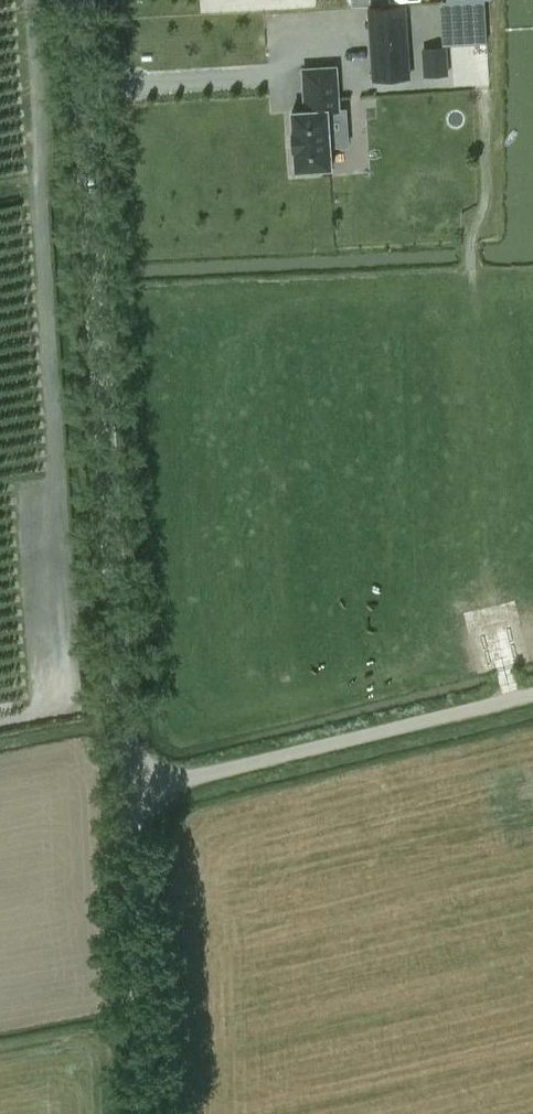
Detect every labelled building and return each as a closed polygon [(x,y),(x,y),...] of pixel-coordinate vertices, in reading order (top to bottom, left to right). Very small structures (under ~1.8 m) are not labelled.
[(444,44),(488,42),(486,0),(451,0),(448,0),(442,0),(444,44)] [(405,7),(370,9),(375,79),(410,77),(405,7)] [(425,75),(447,74),(446,47),(424,49),(425,75)] [(305,71),(307,112),(294,113),(298,171),(332,168),(329,112),(339,111),(337,69),(305,71)]
